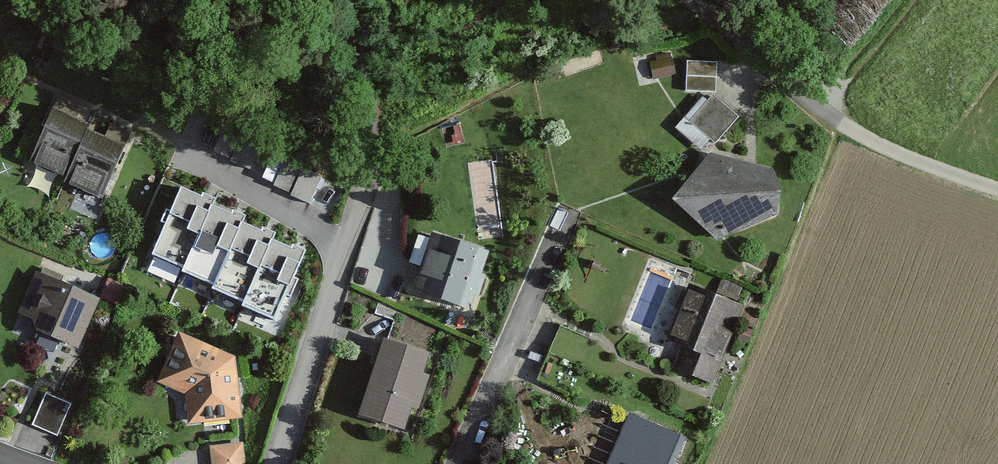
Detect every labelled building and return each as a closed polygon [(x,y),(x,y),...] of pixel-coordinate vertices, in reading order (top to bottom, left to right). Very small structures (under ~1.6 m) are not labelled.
[(681,63),(682,95),(718,94),(717,62),(681,63)] [(702,104),(695,98),(668,132),(693,153),(704,140),(710,145),(732,118),(706,98),(702,104)] [(89,125),(52,109),(30,161),(67,177),(88,128),(89,125)] [(125,144),(88,128),(67,177),(65,180),(102,196),(125,144)] [(703,157),(652,203),(709,244),(769,219),(765,171),(703,157)] [(182,188),(152,253),(183,268),(212,206),(215,198),(204,193),(202,197),(182,188)] [(183,268),(182,271),(213,286),(242,223),(245,216),(234,211),(232,215),(212,206),(183,268)] [(213,286),(212,288),(243,303),(272,240),(275,233),(264,228),(262,232),(242,223),(213,286)] [(410,295),(466,308),(469,295),(477,297),(487,253),(424,238),(410,295)] [(243,303),(241,306),(273,320),(305,250),(294,245),(292,249),(272,240),(243,303)] [(17,332),(69,353),(93,298),(32,273),(12,320),(20,323),(17,332)] [(657,343),(675,350),(667,372),(706,386),(734,307),(677,287),(657,343)] [(151,387),(178,396),(182,429),(239,422),(232,360),(172,336),(151,387)] [(424,358),(377,343),(353,419),(399,434),(406,409),(415,412),(426,379),(418,376),(424,358)] [(69,407),(41,396),(27,428),(56,439),(69,407)] [(619,416),(600,463),(672,463),(681,441),(619,416)] [(209,450),(211,463),(246,463),(245,446),(209,450)]
